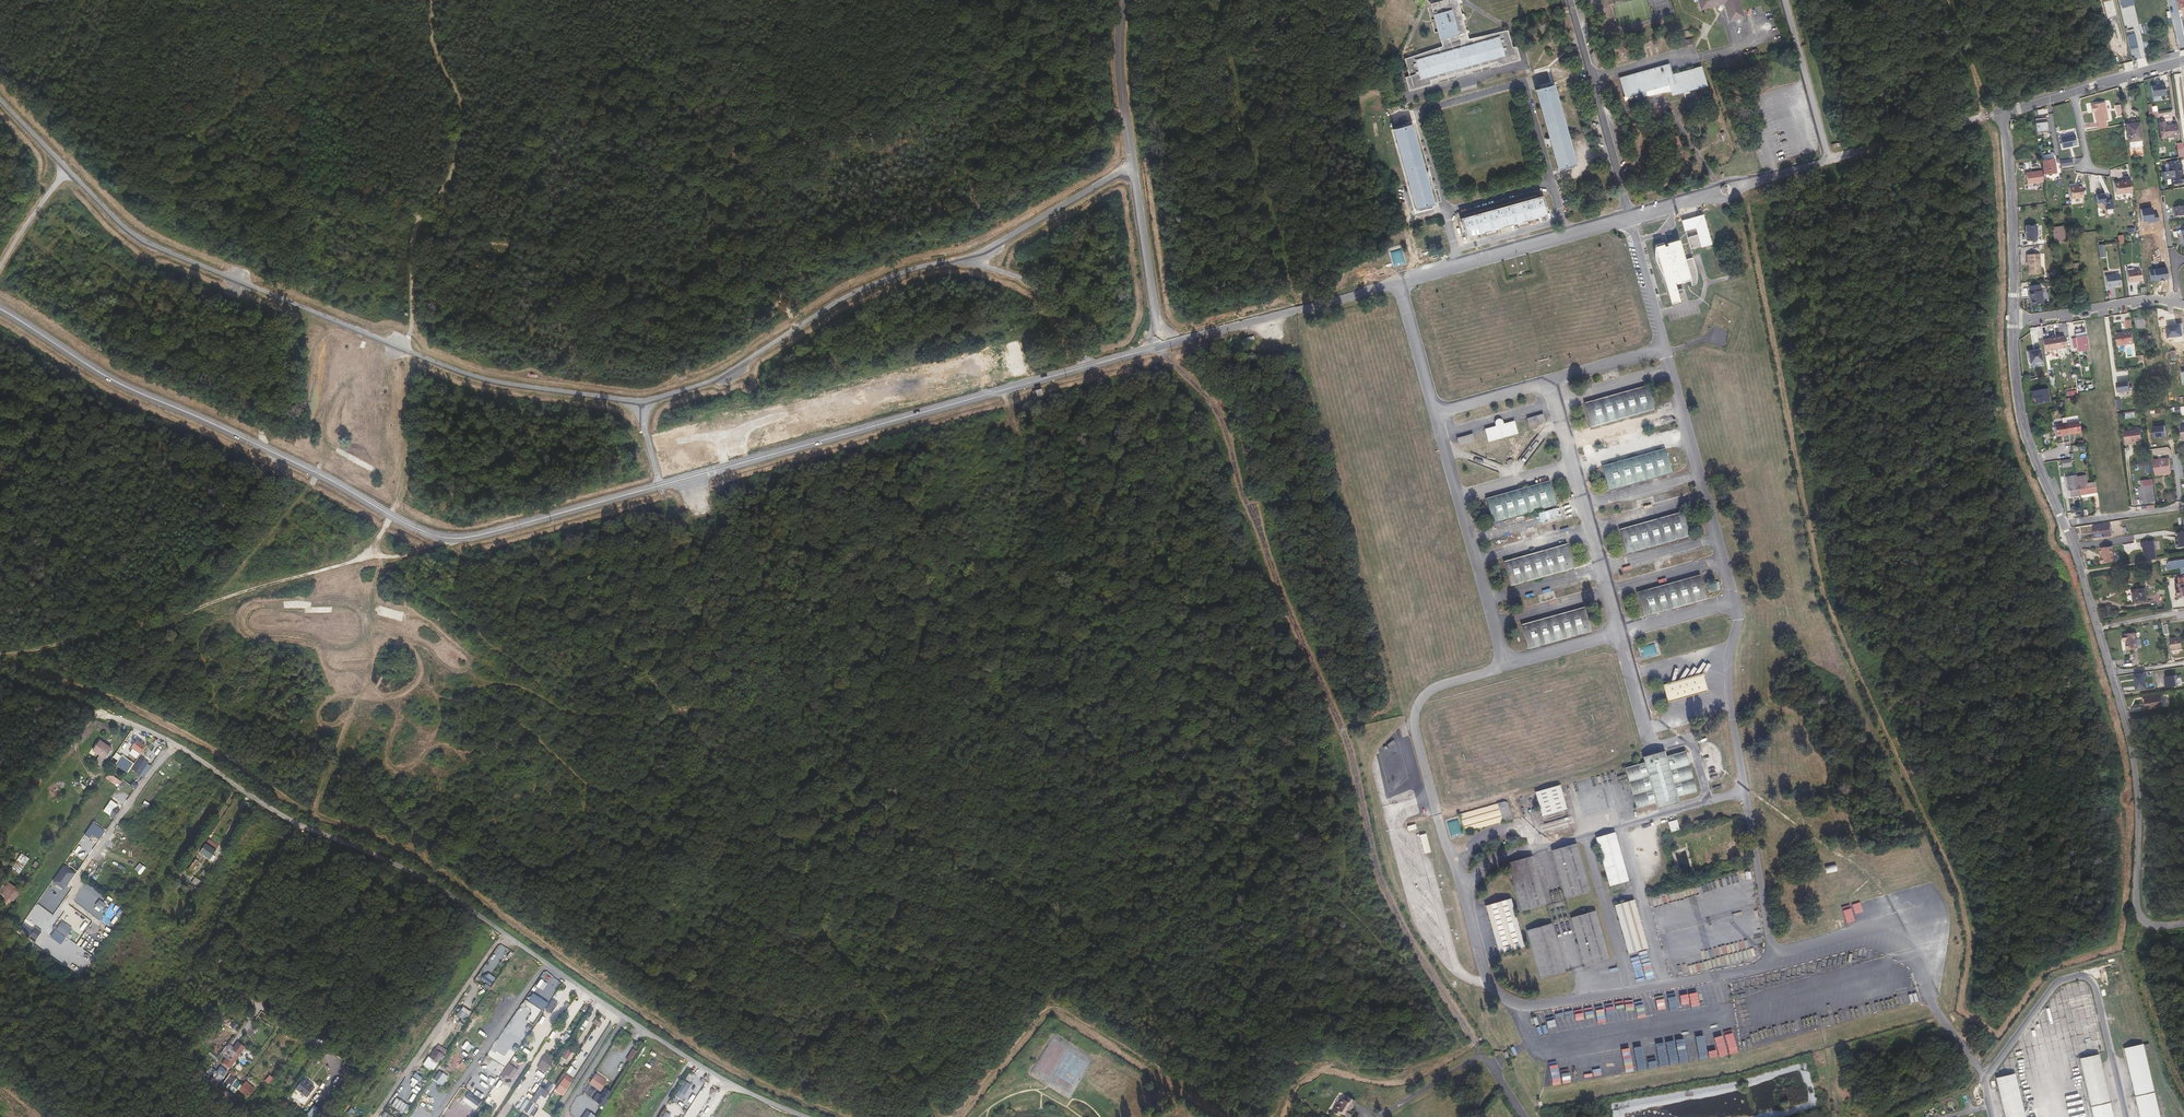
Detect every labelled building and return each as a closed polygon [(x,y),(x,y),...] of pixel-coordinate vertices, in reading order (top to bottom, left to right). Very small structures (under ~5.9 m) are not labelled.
[(1520,62),(1517,48),(1512,49),(1508,32),(1469,42),(1458,0),(1445,0),(1431,4),(1443,49),(1405,59),(1409,77),(1405,78),(1409,92),(1431,86),(1430,83),(1497,65),(1498,68),(1520,62)] [(1738,1),(1738,0),(1696,0),(1699,12),(1723,5),(1728,23),(1744,19),(1738,1)] [(1692,39),(1685,41),(1686,47),(1694,45),(1692,39)] [(1667,65),(1618,78),(1624,99),(1667,88),(1670,76),(1667,65)] [(1701,67),(1670,76),(1667,88),(1671,100),(1708,89),(1701,67)] [(2161,86),(2152,87),(2154,98),(2167,96),(2165,84),(2161,85),(2161,86)] [(1556,91),(1536,96),(1559,176),(1578,171),(1556,91)] [(2105,103),(2091,106),(2092,111),(2094,111),(2095,113),(2096,124),(2098,123),(2099,128),(2107,126),(2106,122),(2108,122),(2105,103)] [(2165,119),(2164,115),(2158,116),(2161,132),(2168,131),(2166,119),(2165,119)] [(2166,119),(2168,131),(2173,130),(2174,132),(2178,131),(2178,130),(2176,119),(2176,118),(2173,118),(2166,119)] [(2143,145),(2140,123),(2127,125),(2130,147),(2143,145)] [(1411,128),(1392,134),(1415,214),(1434,208),(1411,128)] [(2075,135),(2060,138),(2063,150),(2077,146),(2075,135)] [(2055,165),(2054,159),(2043,161),(2044,164),(2043,165),(2044,174),(2056,172),(2056,171),(2059,171),(2059,165),(2055,165)] [(2169,163),(2170,171),(2163,172),(2164,180),(2171,180),(2172,184),(2183,183),(2183,178),(2182,161),(2169,163)] [(2042,171),(2026,173),(2028,184),(2043,182),(2042,171)] [(2122,183),(2114,184),(2116,196),(2133,193),(2131,181),(2127,182),(2126,181),(2122,182),(2122,183)] [(2077,186),(2069,187),(2071,198),(2083,197),(2081,184),(2077,184),(2077,186)] [(2108,201),(2105,199),(2105,195),(2096,196),(2097,205),(2102,204),(2105,206),(2105,210),(2114,209),(2112,201),(2108,201)] [(1544,200),(1460,223),(1466,244),(1550,221),(1544,200)] [(2174,208),(2174,212),(2176,212),(2177,217),(2183,216),(2183,206),(2174,208)] [(1704,246),(1714,243),(1706,214),(1700,215),(1700,217),(1686,221),(1688,230),(1698,227),(1700,234),(1690,236),(1693,248),(1704,245),(1704,246)] [(2037,226),(2026,227),(2026,237),(2027,237),(2027,241),(2037,241),(2037,226)] [(2065,238),(2064,226),(2052,228),(2054,240),(2065,238)] [(1687,238),(1659,246),(1675,304),(1686,301),(1682,285),(1698,281),(1687,238)] [(2040,255),(2027,255),(2028,263),(2029,263),(2029,275),(2041,274),(2040,255)] [(2164,279),(2169,279),(2167,267),(2150,270),(2151,280),(2156,280),(2156,281),(2160,280),(2160,281),(2164,280),(2164,279)] [(2141,270),(2128,272),(2130,283),(2143,281),(2141,270)] [(2118,276),(2104,278),(2106,288),(2120,286),(2118,276)] [(2044,292),(2044,286),(2033,288),(2034,293),(2032,293),(2033,298),(2034,297),(2035,300),(2035,307),(2047,305),(2045,292),(2044,292)] [(2083,352),(2089,351),(2088,345),(2086,332),(2076,334),(2077,338),(2072,339),(2073,349),(2082,347),(2083,352)] [(2132,332),(2116,335),(2118,346),(2133,344),(2132,332)] [(2064,336),(2047,339),(2049,350),(2066,348),(2064,336)] [(2042,362),(2040,350),(2028,352),(2030,364),(2042,362)] [(2129,381),(2117,383),(2118,391),(2130,390),(2129,381)] [(1591,428),(1654,410),(1648,386),(1584,404),(1591,428)] [(2047,389),(2032,391),(2034,404),(2049,402),(2047,389)] [(1529,426),(1544,422),(1542,415),(1527,419),(1529,426)] [(1489,441),(1504,437),(1517,433),(1514,421),(1503,424),(1503,421),(1500,420),(1497,419),(1495,422),(1495,426),(1485,429),(1489,441)] [(2078,421),(2055,425),(2057,436),(2080,432),(2078,421)] [(2141,428),(2124,430),(2126,443),(2138,441),(2138,440),(2143,439),(2141,428)] [(1473,434),(1457,438),(1458,445),(1474,442),(1473,434)] [(1608,491),(1672,473),(1665,449),(1602,467),(1608,491)] [(2171,473),(2169,457),(2154,460),(2156,474),(2163,473),(2163,474),(2171,473)] [(2079,495),(2076,476),(2067,477),(2070,496),(2079,495)] [(2077,479),(2080,495),(2097,492),(2095,482),(2086,484),(2085,478),(2077,479)] [(1491,523),(1519,515),(1556,505),(1549,482),(1515,491),(1483,500),(1491,523)] [(1670,489),(1679,492),(1681,484),(1672,482),(1670,489)] [(2151,499),(2156,498),(2155,491),(2150,492),(2149,485),(2143,486),(2144,492),(2143,493),(2143,494),(2144,495),(2145,499),(2145,500),(2144,501),(2144,502),(2145,503),(2146,503),(2146,502),(2147,502),(2151,501),(2151,499)] [(1680,529),(1682,538),(1689,536),(1683,512),(1677,514),(1680,529)] [(1626,554),(1682,538),(1680,529),(1677,514),(1619,530),(1626,554)] [(2112,536),(2111,523),(2093,526),(2094,538),(2112,536)] [(2157,558),(2154,540),(2142,542),(2142,547),(2144,547),(2146,560),(2157,558)] [(1511,586),(1532,580),(1573,568),(1567,545),(1528,555),(1528,556),(1504,562),(1511,586)] [(2115,562),(2113,546),(2100,548),(2101,554),(2103,554),(2103,557),(2102,558),(2101,558),(2102,564),(2115,562)] [(2167,562),(2168,570),(2181,569),(2182,574),(2183,574),(2183,560),(2167,562)] [(1690,583),(1693,603),(1707,599),(1700,576),(1689,579),(1690,583)] [(1643,617),(1693,603),(1690,583),(1689,579),(1637,593),(1643,617)] [(2176,585),(2177,593),(2178,593),(2179,598),(2183,598),(2183,583),(2176,585)] [(2148,600),(2146,588),(2132,590),(2134,602),(2148,600)] [(1527,650),(1543,645),(1591,631),(1585,608),(1539,620),(1522,625),(1527,650)] [(2136,633),(2124,634),(2125,642),(2126,641),(2128,650),(2138,649),(2136,633)] [(2172,650),(2181,649),(2179,637),(2170,638),(2172,650)] [(2147,688),(2145,674),(2135,676),(2137,686),(2142,685),(2143,689),(2147,688)] [(2176,675),(2165,677),(2167,688),(2177,686),(2176,675)] [(1703,678),(1663,686),(1666,701),(1706,693),(1703,678)] [(2164,707),(2162,696),(2145,699),(2147,710),(2164,707)] [(100,740),(94,749),(105,756),(111,747),(100,740)] [(131,755),(135,758),(140,751),(136,748),(135,747),(132,745),(127,752),(130,754),(131,755)] [(1676,797),(1696,792),(1685,751),(1665,757),(1664,751),(1643,757),(1644,762),(1625,768),(1636,809),(1656,803),(1657,809),(1678,803),(1676,797)] [(105,758),(100,755),(95,762),(100,766),(105,758)] [(110,762),(125,773),(128,768),(111,756),(107,762),(109,763),(110,762)] [(141,756),(132,768),(140,774),(149,762),(141,756)] [(105,778),(118,786),(121,781),(109,773),(105,778)] [(1560,784),(1535,791),(1542,815),(1567,808),(1560,784)] [(1507,799),(1497,802),(1503,823),(1513,820),(1507,799)] [(110,801),(104,810),(114,818),(120,809),(110,801)] [(1495,801),(1460,812),(1466,831),(1501,820),(1495,801)] [(1671,832),(1679,830),(1676,821),(1668,823),(1671,832)] [(1416,830),(1415,823),(1407,825),(1409,832),(1416,830)] [(1610,884),(1629,879),(1616,831),(1597,837),(1610,884)] [(1426,833),(1419,835),(1424,853),(1430,851),(1426,833)] [(209,838),(207,842),(217,849),(219,846),(209,838)] [(207,842),(202,848),(212,855),(217,849),(207,842)] [(1552,850),(1566,899),(1589,893),(1576,844),(1552,850)] [(212,855),(202,848),(196,856),(206,863),(212,855)] [(20,873),(30,858),(21,852),(12,868),(20,873)] [(1507,862),(1522,910),(1546,903),(1531,855),(1507,862)] [(1826,874),(1837,872),(1835,863),(1824,865),(1826,874)] [(63,864),(53,880),(65,888),(75,872),(63,864)] [(202,881),(195,876),(191,882),(199,887),(202,881)] [(2,896),(1,899),(7,903),(10,899),(14,901),(20,889),(6,881),(0,891),(0,895),(2,896)] [(1525,946),(1510,897),(1485,905),(1500,954),(1525,946)] [(1628,954),(1647,948),(1633,900),(1614,906),(1628,954)] [(51,901),(46,907),(50,910),(55,904),(51,901)] [(1571,918),(1585,966),(1609,960),(1595,911),(1587,913),(1571,918)] [(63,921),(56,929),(66,937),(73,929),(63,921)] [(1550,922),(1526,929),(1541,979),(1565,971),(1550,922)] [(42,931),(36,927),(34,930),(30,935),(36,939),(42,931)] [(496,978),(487,972),(482,979),(491,985),(496,978)] [(1684,988),(1687,1004),(1694,1003),(1691,987),(1684,988)] [(1677,1010),(1685,1009),(1683,989),(1675,990),(1677,1010)] [(1674,1011),(1673,991),(1665,991),(1667,1012),(1674,1011)] [(1653,994),(1657,1014),(1665,1012),(1661,992),(1653,994)] [(1909,994),(1911,1003),(1918,1001),(1916,992),(1909,994)] [(1643,996),(1646,1015),(1654,1014),(1651,994),(1643,996)] [(1623,998),(1627,1016),(1635,1014),(1631,996),(1623,998)] [(1636,1011),(1644,1010),(1641,996),(1633,997),(1636,1011)] [(559,1003),(552,998),(544,1009),(550,1014),(559,1003)] [(212,1004),(207,1000),(203,1006),(209,1009),(212,1004)] [(1597,1020),(1605,1019),(1603,1003),(1595,1004),(1597,1020)] [(471,1013),(462,1006),(456,1014),(465,1021),(471,1013)] [(584,1021),(580,1027),(588,1032),(592,1025),(584,1021)] [(560,1040),(565,1044),(570,1035),(566,1032),(560,1040)] [(239,1041),(233,1048),(230,1045),(236,1037),(234,1036),(228,1044),(221,1051),(227,1056),(223,1062),(229,1068),(246,1046),(239,1041)] [(1697,1043),(1690,1043),(1690,1057),(1698,1056),(1697,1043)] [(1715,1043),(1707,1044),(1710,1057),(1718,1056),(1715,1043)] [(433,1053),(443,1060),(450,1050),(439,1044),(433,1053)] [(2157,1104),(2142,1044),(2123,1048),(2136,1104),(2139,1116),(2160,1116),(2157,1104)] [(637,1050),(633,1047),(629,1054),(633,1056),(637,1050)] [(541,1054),(550,1059),(552,1055),(544,1050),(541,1054)] [(563,1050),(558,1059),(567,1065),(573,1056),(563,1050)] [(535,1064),(543,1070),(550,1059),(541,1054),(535,1064)] [(2108,1096),(2098,1054),(2079,1059),(2093,1116),(2113,1116),(2108,1096)] [(439,1064),(428,1056),(422,1064),(433,1072),(439,1064)] [(494,1062),(492,1065),(500,1072),(502,1069),(494,1062)] [(518,1068),(510,1063),(501,1075),(505,1078),(507,1075),(512,1078),(518,1068)] [(218,1084),(228,1071),(220,1066),(211,1079),(218,1084)] [(422,1078),(415,1073),(412,1076),(419,1081),(422,1078)] [(589,1082),(600,1090),(607,1081),(596,1073),(589,1082)] [(2014,1074),(1996,1078),(2005,1116),(2024,1116),(2014,1074)] [(274,1078),(270,1075),(265,1081),(269,1084),(274,1078)] [(573,1079),(566,1075),(558,1087),(565,1092),(573,1079)] [(1561,1076),(1562,1083),(1570,1082),(1569,1075),(1561,1076)] [(233,1081),(227,1076),(220,1085),(225,1090),(233,1081)] [(304,1078),(296,1088),(307,1097),(315,1087),(304,1078)] [(255,1089),(246,1081),(242,1086),(244,1089),(242,1091),(249,1097),(255,1089)] [(548,1082),(544,1088),(549,1091),(553,1085),(548,1082)] [(328,1088),(322,1084),(319,1089),(325,1092),(328,1088)] [(683,1084),(676,1095),(682,1099),(689,1087),(683,1084)] [(544,1088),(540,1085),(531,1098),(537,1102),(541,1096),(545,1098),(549,1091),(544,1088)] [(474,1087),(471,1091),(482,1098),(484,1093),(474,1087)] [(558,1087),(555,1091),(562,1096),(565,1092),(558,1087)] [(248,1097),(240,1089),(235,1095),(242,1102),(248,1097)] [(470,1101),(478,1106),(482,1100),(468,1092),(465,1097),(470,1101)] [(609,1101),(600,1094),(594,1101),(604,1108),(609,1101)] [(411,1107),(395,1097),(391,1104),(406,1114),(411,1107)] [(1334,1115),(1339,1116),(1340,1115),(1346,1116),(1351,1116),(1353,1112),(1350,1111),(1355,1101),(1345,1097),(1343,1102),(1340,1101),(1334,1115)] [(530,1100),(527,1098),(520,1109),(523,1111),(530,1100)] [(1955,1111),(1957,1108),(1958,1105),(1957,1102),(1955,1100),(1953,1098),(1949,1098),(1947,1099),(1945,1102),(1944,1104),(1944,1108),(1946,1110),(1949,1112),(1952,1112),(1955,1111)] [(478,1106),(470,1101),(468,1105),(476,1110),(478,1106)] [(313,1107),(307,1115),(310,1116),(324,1116),(325,1116),(313,1107)]
